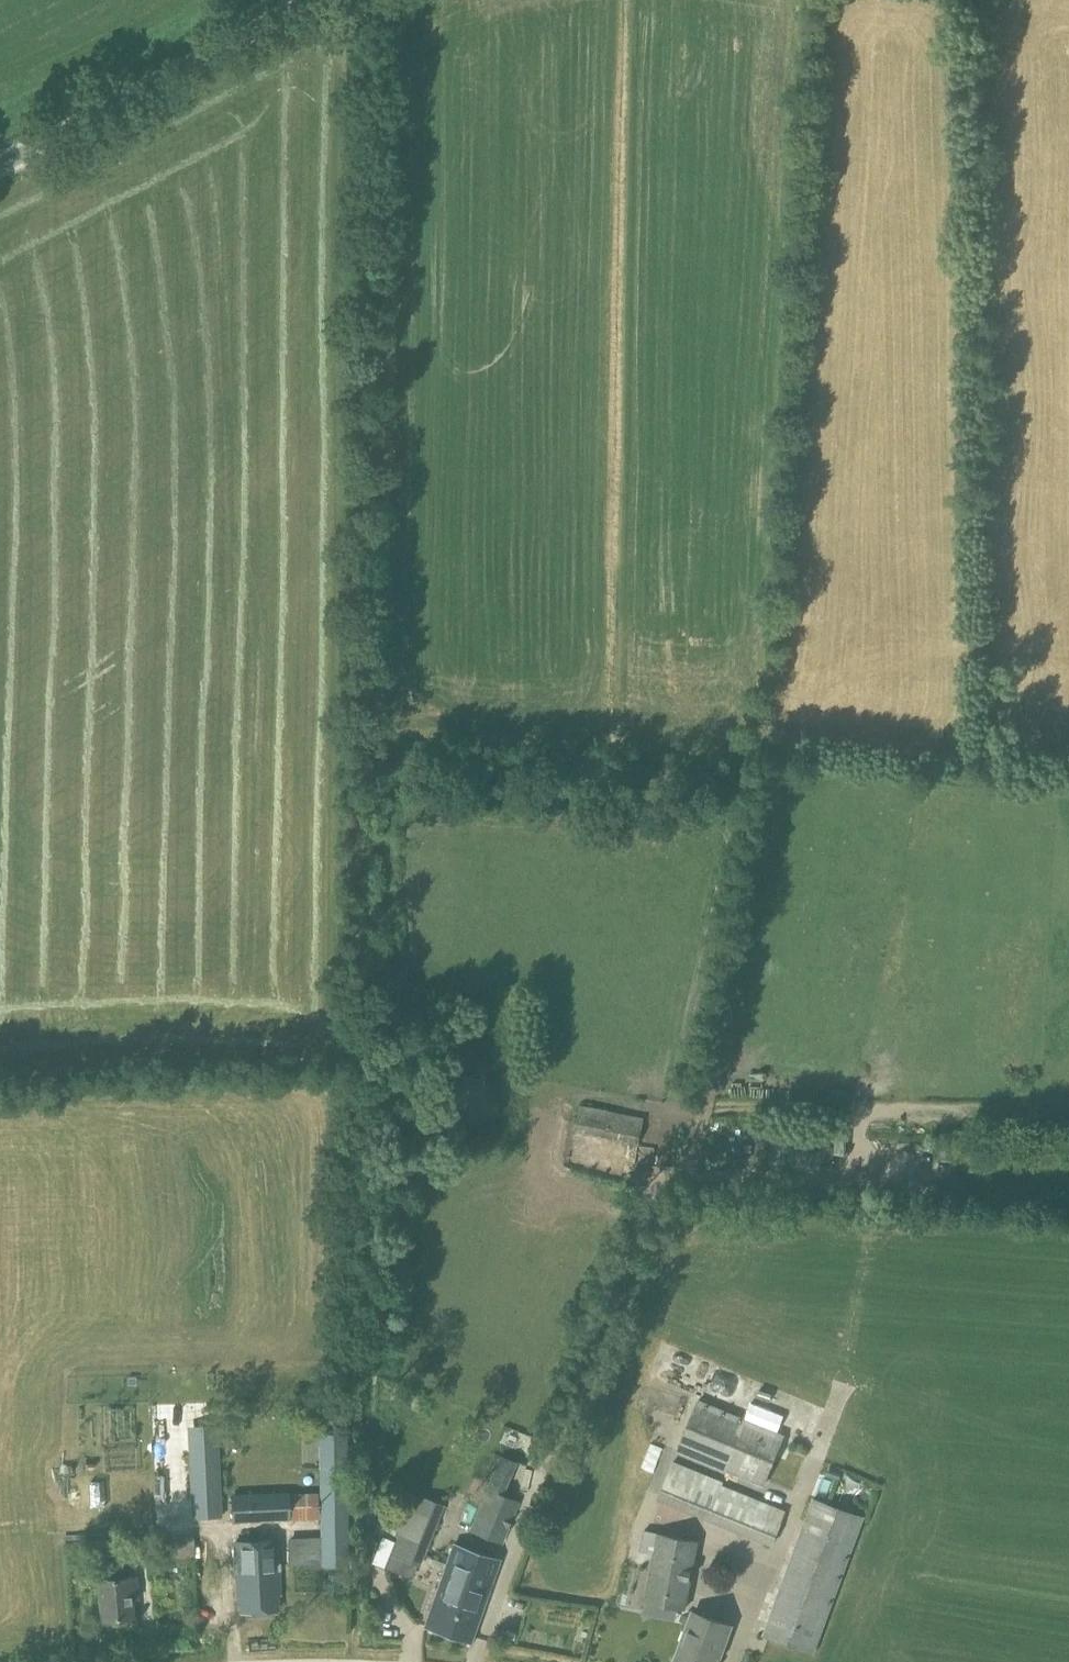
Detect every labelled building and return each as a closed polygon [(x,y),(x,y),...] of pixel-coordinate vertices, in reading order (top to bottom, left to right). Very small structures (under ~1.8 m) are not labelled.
[(644,1119),(580,1106),(574,1132),(639,1145),(644,1119)] [(784,1436),(698,1401),(678,1450),(764,1485),(784,1436)] [(239,1427),(224,1427),(225,1445),(240,1445),(239,1427)] [(219,1438),(190,1439),(194,1519),(222,1518),(219,1438)] [(650,1462),(657,1444),(646,1440),(639,1458),(650,1462)] [(320,1539),(289,1540),(290,1568),(348,1565),(347,1444),(319,1446),(320,1539)] [(724,1481),(673,1461),(658,1500),(708,1521),(709,1518),(773,1544),(787,1510),(748,1495),(732,1488),(723,1485),(724,1481)] [(470,1530),(502,1543),(518,1502),(488,1489),(470,1530)] [(288,1521),(287,1519),(287,1493),(287,1490),(233,1492),(234,1524),(288,1521)] [(318,1492),(287,1493),(287,1519),(319,1518),(318,1492)] [(764,1635),(814,1654),(864,1518),(813,1499),(764,1635)] [(381,1525),(378,1532),(393,1538),(387,1555),(420,1566),(437,1522),(404,1509),(399,1523),(385,1517),(381,1525)] [(686,1610),(700,1541),(644,1530),(641,1552),(653,1553),(645,1602),(646,1602),(643,1614),(660,1618),(663,1606),(686,1610)] [(192,1535),(152,1538),(154,1564),(194,1560),(192,1535)] [(241,1610),(277,1608),(276,1590),(279,1589),(277,1540),(235,1541),(237,1586),(240,1586),(241,1610)] [(425,1626),(470,1642),(499,1559),(454,1544),(425,1626)] [(99,1591),(102,1620),(132,1618),(130,1601),(136,1600),(135,1588),(123,1589),(122,1571),(104,1573),(106,1590),(99,1591)] [(676,1661),(715,1661),(717,1658),(718,1658),(730,1625),(693,1612),(675,1661),(676,1661)]
